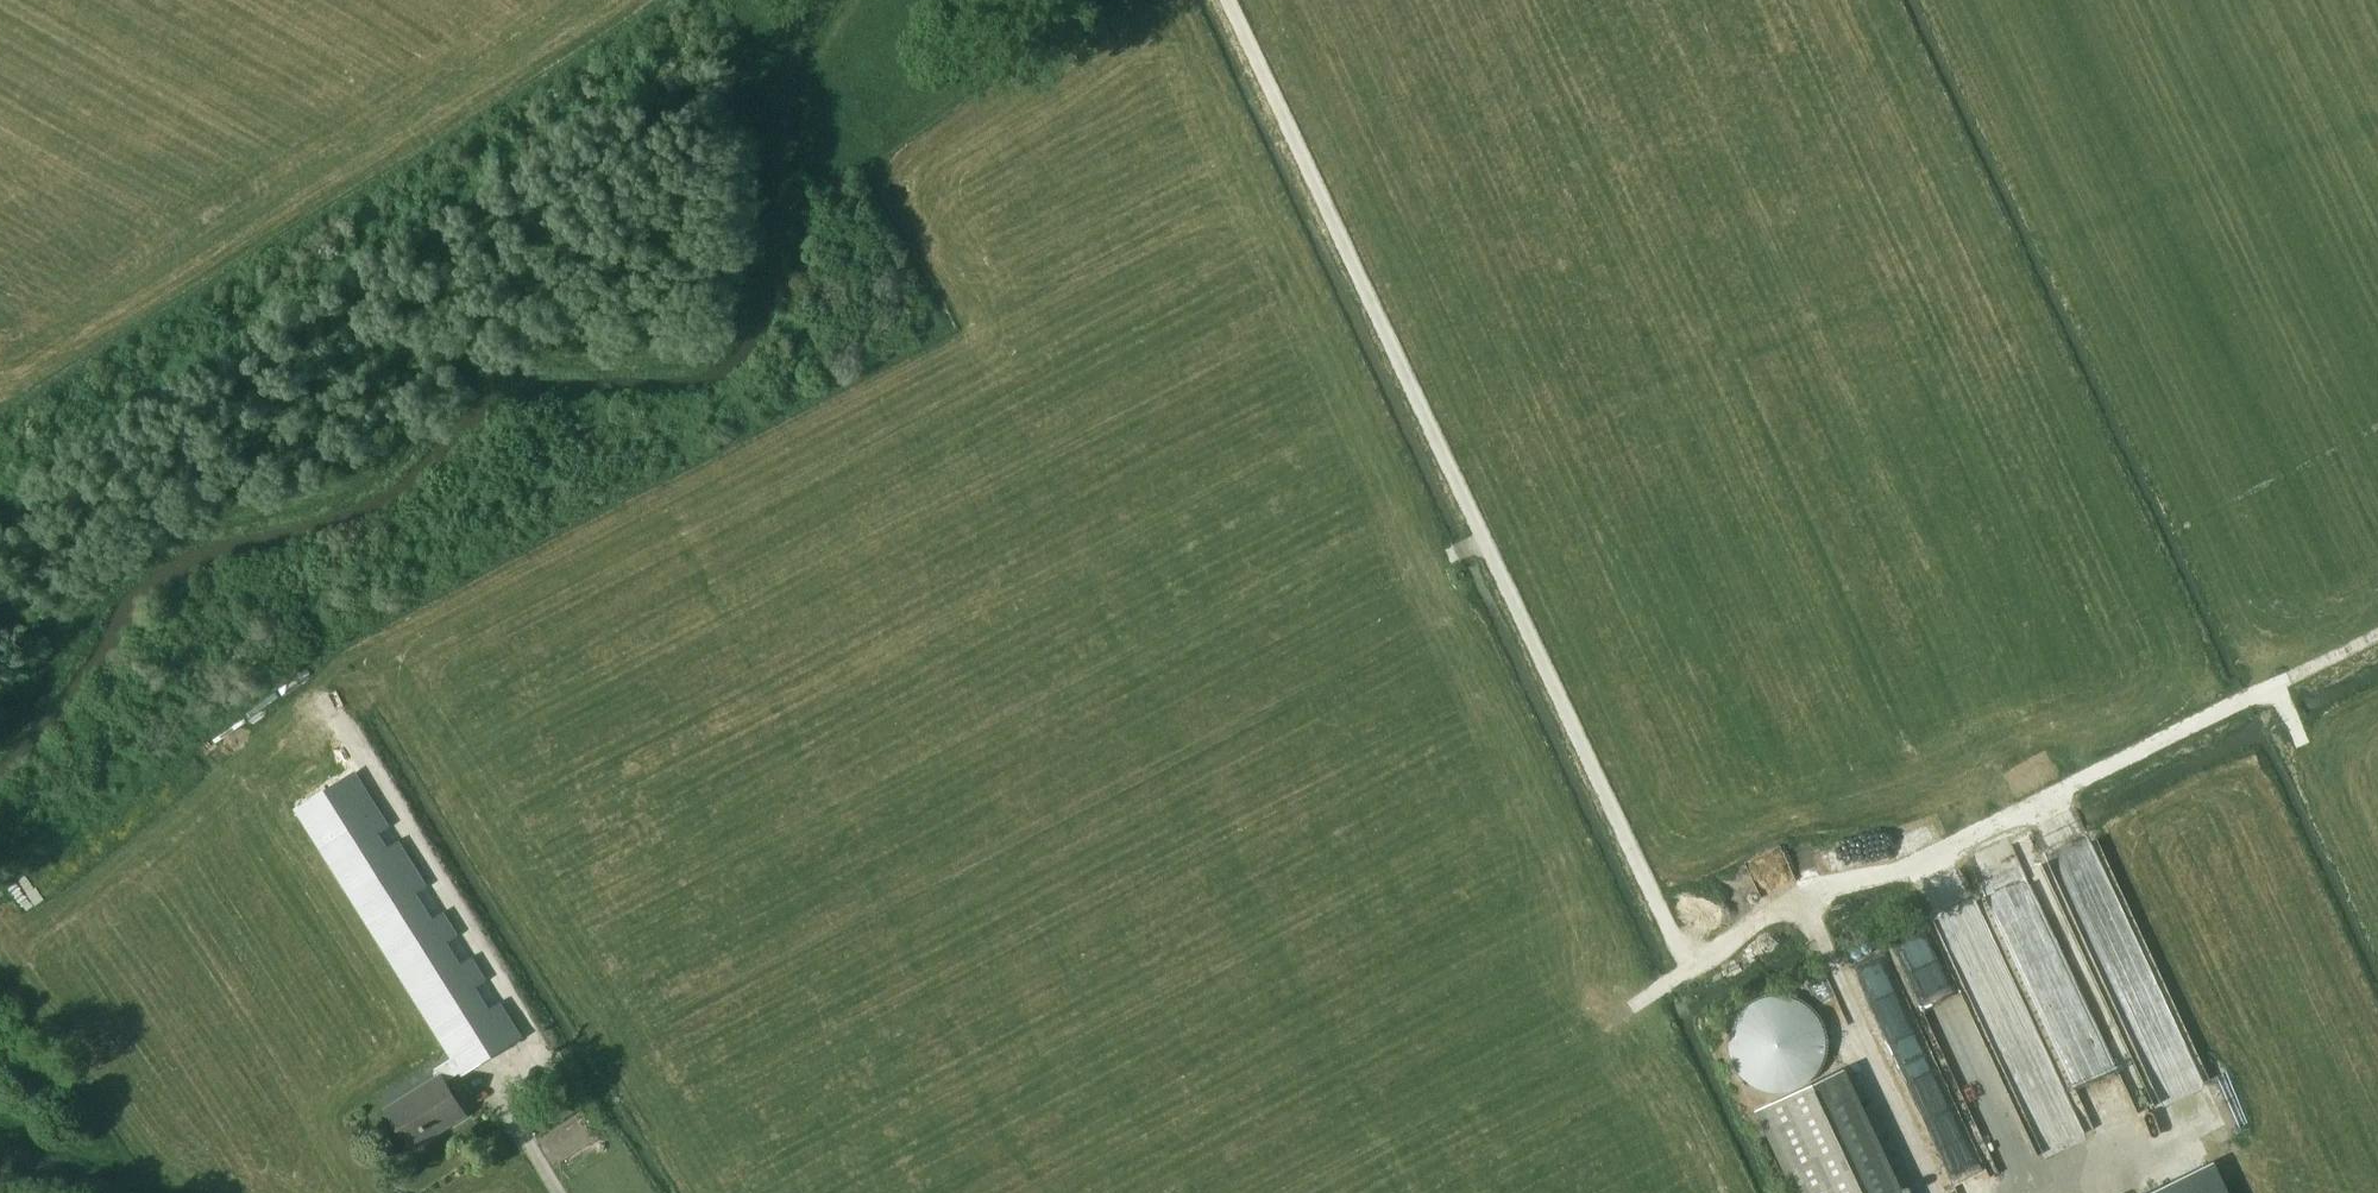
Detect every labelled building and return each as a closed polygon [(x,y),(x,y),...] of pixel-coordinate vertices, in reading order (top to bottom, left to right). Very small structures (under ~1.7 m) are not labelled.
[(357,774),(297,813),(451,1059),(319,849),(380,810),(357,774)] [(387,1113),(411,1151),(431,1138),(427,1132),(460,1111),(444,1084),(460,1073),(463,1077),(524,1039),(380,810),(319,849),(451,1059),(434,1069),(441,1079),(387,1113)] [(1979,1007),(2012,993),(1975,911),(1942,926),(1979,1007)] [(1944,1081),(1907,985),(1870,1000),(1897,1068),(1913,1061),(1924,1089),(1944,1081)] [(1728,1021),(1760,1089),(1831,1055),(1799,987),(1728,1021)] [(2084,1139),(2047,1057),(2008,1074),(2045,1156),(2084,1139)] [(1844,1065),(1754,1107),(1794,1192),(1904,1192),(1844,1065)] [(2205,1172),(2157,1192),(2215,1192),(2205,1172)]
